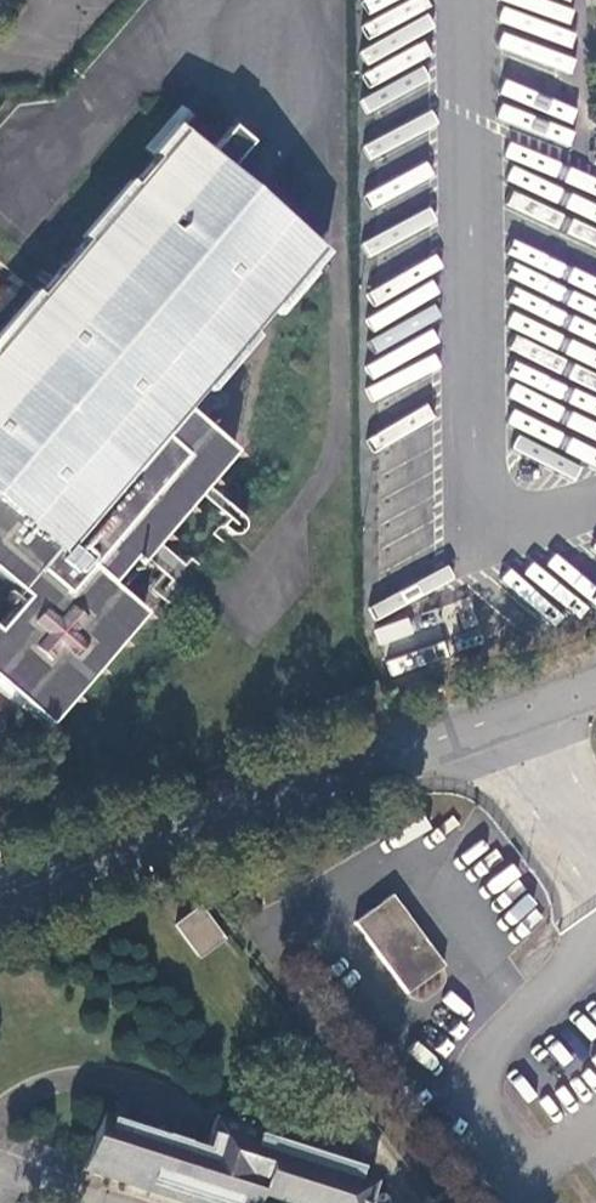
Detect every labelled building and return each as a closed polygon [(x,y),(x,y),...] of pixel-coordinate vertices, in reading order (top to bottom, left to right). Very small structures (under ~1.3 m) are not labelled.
[(497,12),(501,2),(501,23),(506,25),(497,47),(536,63),(542,63),(570,74),(572,70),(574,0),(498,0),(497,12)] [(0,340),(0,578),(23,599),(0,625),(0,686),(46,726),(141,616),(107,586),(130,559),(136,564),(197,496),(205,487),(234,453),(184,410),(272,307),(276,312),(325,254),(227,170),(250,143),(231,127),(207,154),(180,130),(191,117),(173,102),(138,145),(154,159),(37,297),(0,340)] [(592,455),(595,419),(546,416),(544,436),(536,435),(535,457),(550,458),(551,452),(592,455)] [(205,487),(197,496),(217,514),(224,504),(205,487)] [(241,520),(224,504),(217,514),(226,521),(220,529),(229,535),(236,535),(239,533),(241,531),(242,528),(242,524),(241,520)] [(384,696),(387,706),(398,702),(395,693),(384,696)] [(326,701),(331,715),(349,708),(345,694),(326,701)] [(391,894),(355,921),(408,993),(444,966),(391,894)] [(199,908),(175,925),(199,956),(222,938),(199,908)] [(82,1168),(193,1202),(256,1202),(260,1192),(295,1202),(362,1202),(373,1169),(337,1157),(339,1150),(323,1146),(321,1153),(213,1118),(204,1147),(99,1113),(82,1168)]
